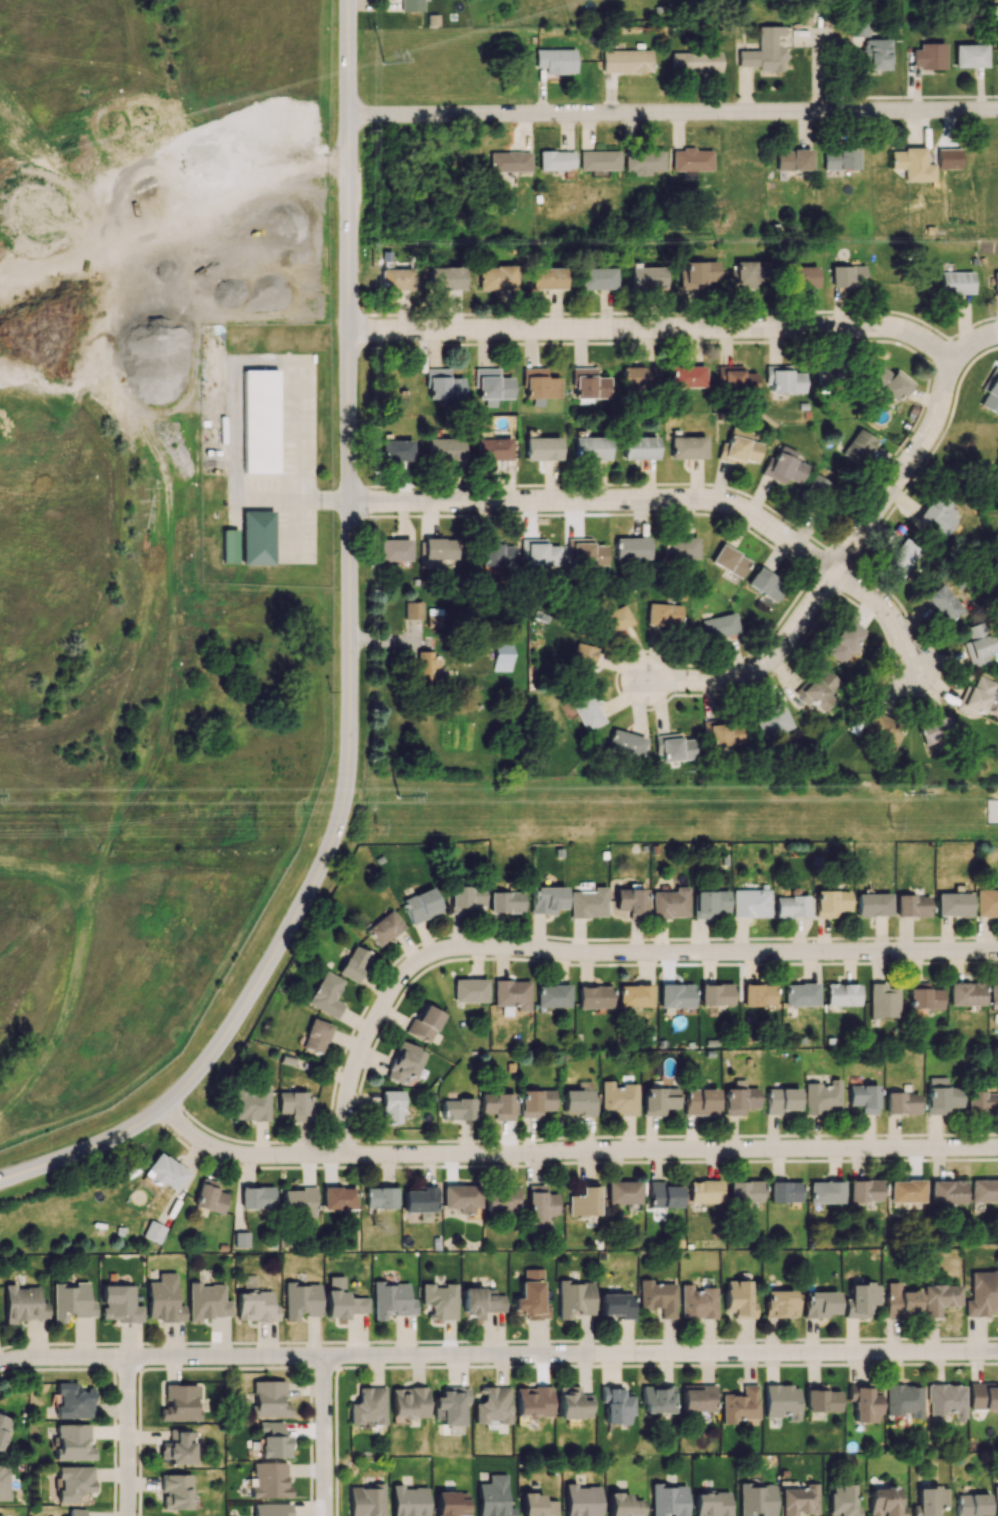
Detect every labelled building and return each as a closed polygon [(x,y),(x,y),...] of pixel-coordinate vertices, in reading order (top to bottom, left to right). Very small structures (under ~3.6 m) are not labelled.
[(421,12),(421,0),(402,0),(402,12),(421,12)] [(867,18),(849,18),(849,37),(867,37),(867,18)] [(783,71),(783,49),(776,49),(776,36),(784,36),(784,26),(758,26),(758,50),(738,50),(738,66),(758,66),(758,71),(783,71)] [(888,39),(863,39),(863,73),(888,72),(888,39)] [(945,43),(919,43),(919,49),(912,49),(912,68),(944,69),(945,43)] [(955,67),(985,67),(985,44),(954,45),(955,67)] [(576,74),(575,49),(535,49),(535,68),(546,68),(546,74),(576,74)] [(602,50),(602,73),(651,72),(650,50),(602,50)] [(721,71),(720,51),(670,53),(671,73),(721,71)] [(694,171),(711,171),(711,150),(672,149),(672,171),(683,171),(682,178),(693,178),(694,171)] [(811,170),(810,149),(776,149),(776,171),(811,170)] [(857,149),(823,149),(823,170),(857,169),(857,149)] [(933,181),(932,164),(925,164),(924,149),(890,149),(891,169),(903,169),(903,181),(933,181)] [(960,149),(937,149),(938,169),(960,168),(960,149)] [(664,171),(664,151),(625,150),(624,171),(633,172),(633,175),(649,176),(649,171),(664,171)] [(530,171),(530,151),(490,152),(490,172),(530,171)] [(539,170),(574,170),(574,151),(539,151),(539,170)] [(619,170),(619,151),(580,151),(580,170),(592,170),(592,177),(608,177),(607,170),(619,170)] [(736,260),(736,269),(732,269),(731,288),(756,288),(757,282),(769,282),(769,261),(736,260)] [(718,261),(685,262),(685,271),(679,271),(680,289),(704,288),(704,281),(719,281),(718,261)] [(515,265),(478,266),(478,290),(515,289),(515,265)] [(463,289),(463,266),(429,267),(429,290),(463,289)] [(818,267),(789,266),(788,286),(817,287),(818,267)] [(831,266),(832,288),(852,288),(852,282),(865,281),(864,266),(831,266)] [(616,289),(615,267),(580,268),(581,290),(616,289)] [(631,268),(632,288),(665,288),(665,267),(631,268)] [(564,289),(564,268),(529,268),(530,290),(564,289)] [(412,290),(412,269),(382,269),(382,290),(412,290)] [(940,293),(972,294),(972,272),(941,272),(940,293)] [(672,387),(705,387),(705,365),(672,366),(672,387)] [(804,392),(804,372),(790,372),(790,365),(766,365),(766,384),(770,384),(771,393),(804,392)] [(891,374),(881,365),(869,380),(896,404),(913,384),(896,369),(891,374)] [(656,366),(623,367),(623,388),(656,387),(656,366)] [(756,391),(756,372),(743,373),(742,366),(718,366),(719,392),(756,391)] [(832,378),(833,367),(818,366),(818,378),(832,378)] [(574,368),(575,398),(609,398),(609,377),(595,377),(595,367),(574,368)] [(278,369),(277,472),(241,472),(243,368),(278,369)] [(463,378),(449,378),(449,369),(427,368),(427,398),(463,399),(463,378)] [(512,398),(512,377),(499,377),(499,368),(476,368),(477,399),(512,398)] [(560,398),(560,377),(546,377),(546,368),(524,368),(524,398),(560,398)] [(991,369),(982,390),(986,392),(980,406),(997,414),(997,372),(991,369)] [(741,465),(742,460),(756,463),(760,443),(748,441),(750,431),(730,427),(727,443),(721,442),(717,460),(741,465)] [(834,449),(860,466),(876,440),(858,428),(846,446),(839,442),(834,449)] [(510,459),(510,438),(491,438),(491,431),(472,432),(473,460),(510,459)] [(656,436),(622,437),(623,460),(657,459),(656,436)] [(670,437),(670,459),(705,458),(705,436),(670,437)] [(560,460),(559,437),(525,438),(525,460),(560,460)] [(574,437),(573,459),(608,459),(608,437),(574,437)] [(462,460),(461,438),(427,439),(428,461),(462,460)] [(412,440),(381,440),(381,462),(412,462),(412,440)] [(798,484),(806,465),(792,459),(795,452),(780,445),(774,459),(768,457),(760,474),(783,484),(785,478),(798,484)] [(829,483),(813,474),(806,488),(822,496),(829,483)] [(961,511),(934,494),(917,521),(944,538),(961,511)] [(274,510),(274,565),(240,564),(241,509),(274,510)] [(222,529),(237,530),(236,566),(221,566),(222,529)] [(421,538),(421,559),(457,560),(457,539),(421,538)] [(546,538),(521,539),(522,558),(526,558),(526,566),(560,565),(559,545),(546,545),(546,538)] [(606,545),(592,545),(592,539),(568,538),(568,565),(605,565),(606,545)] [(648,538),(615,538),(614,560),(648,560),(648,538)] [(696,538),(661,539),(662,560),(697,559),(696,538)] [(886,569),(904,579),(921,548),(903,538),(886,569)] [(410,539),(379,540),(379,561),(410,560),(410,539)] [(514,544),(475,545),(476,558),(481,558),(482,567),(515,565),(514,544)] [(740,578),(750,560),(720,544),(711,562),(740,578)] [(776,601),(786,582),(757,567),(747,586),(776,601)] [(963,611),(943,584),(925,596),(945,624),(963,611)] [(423,601),(405,602),(405,619),(423,619),(423,601)] [(680,626),(681,604),(648,603),(647,625),(680,626)] [(596,618),(604,637),(633,624),(624,605),(596,618)] [(442,627),(442,608),(428,608),(428,627),(442,627)] [(701,621),(707,642),(739,633),(733,611),(701,621)] [(850,651),(853,653),(864,633),(843,622),(826,654),(843,664),(850,651)] [(994,657),(984,622),(965,627),(968,641),(964,642),(969,663),(994,657)] [(595,647),(575,643),(569,674),(590,678),(595,647)] [(493,671),(510,671),(511,644),(493,644),(493,671)] [(416,652),(415,684),(439,684),(439,653),(416,652)] [(797,694),(809,705),(812,701),(825,713),(837,699),(830,693),(840,682),(823,666),(797,694)] [(973,687),(965,684),(956,710),(982,719),(995,683),(977,676),(973,687)] [(603,722),(589,691),(569,700),(584,731),(603,722)] [(752,714),(764,740),(793,727),(781,701),(752,714)] [(904,726),(872,712),(862,736),(894,749),(904,726)] [(925,746),(955,733),(946,714),(916,727),(925,746)] [(742,720),(705,722),(706,747),(743,745),(742,720)] [(605,752),(638,763),(645,739),(612,729),(605,752)] [(695,760),(694,739),(680,739),(680,734),(657,735),(658,761),(695,760)] [(450,886),(450,913),(471,913),(470,906),(484,906),(484,886),(450,886)] [(530,887),(531,914),(555,914),(554,909),(565,909),(564,886),(530,887)] [(606,917),(606,886),(593,887),(593,892),(570,892),(570,917),(606,917)] [(687,918),(688,886),(674,886),(674,892),(652,891),(651,918),(687,918)] [(442,911),(431,887),(401,900),(412,925),(442,911)] [(645,890),(614,889),(614,910),(628,910),(628,919),(644,919),(645,890)] [(732,917),(770,917),(769,889),(732,890),(732,917)] [(977,890),(977,916),(997,916),(997,889),(977,890)] [(849,911),(849,891),(815,890),(815,918),(835,918),(836,911),(849,911)] [(692,918),(714,919),(714,912),(727,912),(728,892),(693,891),(692,918)] [(489,892),(490,913),(522,913),(522,892),(489,892)] [(890,893),(856,894),(856,917),(890,917),(890,893)] [(936,916),(970,916),(971,893),(937,893),(936,916)] [(895,916),(928,917),(928,896),(896,895),(895,916)] [(807,917),(807,896),(774,896),(775,918),(807,917)] [(404,926),(390,909),(364,930),(378,947),(404,926)] [(357,983),(371,954),(352,945),(338,974),(357,983)] [(343,979),(322,971),(308,1006),(337,1018),(343,1003),(335,1000),(343,979)] [(453,1001),(486,1002),(487,979),(453,979),(453,1001)] [(530,980),(493,981),(494,1006),(516,1006),(516,1011),(530,1010),(530,980)] [(949,1006),(983,1006),(983,982),(949,983),(949,1006)] [(818,983),(785,984),(785,1006),(818,1005),(818,983)] [(869,1017),(897,1018),(898,988),(886,988),(886,984),(870,983),(869,1017)] [(942,1009),(942,989),(928,989),(928,983),(908,983),(908,1009),(942,1009)] [(997,1005),(997,983),(990,983),(990,1005),(997,1005)] [(694,1007),(693,984),(659,984),(660,1008),(694,1007)] [(701,984),(700,1006),(733,1006),(734,984),(701,984)] [(776,1005),(775,984),(744,985),(744,1006),(776,1005)] [(858,1006),(859,984),(825,984),(825,1005),(858,1006)] [(570,985),(536,985),(537,1007),(570,1007),(570,985)] [(619,986),(619,1007),(652,1007),(652,985),(619,986)] [(611,986),(578,987),(578,1008),(611,1008),(611,986)] [(430,1043),(442,1013),(424,1005),(417,1020),(411,1018),(405,1033),(430,1043)] [(331,1025),(310,1018),(301,1048),(321,1055),(331,1025)] [(424,1050),(398,1041),(385,1078),(400,1083),(403,1076),(414,1079),(424,1050)] [(948,1114),(948,1107),(961,1107),(961,1087),(946,1087),(947,1077),(928,1077),(927,1114),(948,1114)] [(839,1079),(827,1080),(828,1083),(804,1084),(805,1115),(840,1114),(839,1079)] [(724,1089),(724,1116),(744,1116),(744,1108),(757,1108),(757,1087),(744,1088),(744,1080),(733,1080),(733,1089),(724,1089)] [(601,1115),(637,1115),(636,1085),(612,1085),(612,1081),(601,1081),(601,1115)] [(849,1105),(860,1105),(861,1115),(878,1114),(877,1085),(848,1085),(849,1105)] [(676,1088),(642,1088),(642,1115),(664,1115),(664,1109),(676,1109),(676,1088)] [(798,1089),(766,1088),(766,1115),(780,1115),(780,1110),(798,1110),(798,1089)] [(717,1115),(717,1089),(684,1089),(683,1115),(717,1115)] [(270,1120),(269,1090),(234,1091),(235,1121),(270,1120)] [(402,1091),(380,1090),(379,1122),(401,1122),(402,1091)] [(520,1117),(541,1117),(541,1110),(554,1111),(554,1090),(520,1090),(520,1117)] [(594,1114),(594,1090),(562,1090),(562,1114),(594,1114)] [(278,1112),(289,1112),(289,1120),(300,1120),(300,1116),(313,1116),(313,1092),(278,1093),(278,1112)] [(919,1093),(886,1092),(886,1113),(919,1114),(919,1093)] [(997,1112),(997,1092),(968,1092),(968,1113),(997,1112)] [(514,1120),(513,1093),(480,1093),(480,1114),(494,1113),(495,1120),(514,1120)] [(474,1119),(473,1098),(441,1099),(442,1120),(474,1119)] [(162,1182),(175,1192),(189,1174),(159,1151),(145,1170),(151,1174),(148,1178),(159,1187),(162,1182)] [(882,1201),(882,1180),(850,1179),(849,1200),(882,1201)] [(997,1202),(997,1179),(971,1179),(971,1202),(997,1202)] [(720,1180),(688,1181),(688,1203),(721,1203),(720,1180)] [(728,1181),(729,1202),(762,1201),(761,1180),(728,1181)] [(891,1202),(924,1202),(924,1180),(891,1180),(891,1202)] [(931,1181),(931,1204),(965,1203),(965,1180),(931,1181)] [(640,1204),(640,1181),(606,1182),(607,1207),(630,1206),(630,1204),(640,1204)] [(680,1186),(662,1186),(662,1181),(648,1182),(648,1207),(681,1207),(680,1186)] [(770,1202),(801,1202),(801,1181),(769,1181),(770,1202)] [(843,1203),(843,1181),(810,1181),(810,1203),(843,1203)] [(226,1193),(217,1192),(218,1185),(198,1182),(194,1208),(223,1212),(226,1193)] [(598,1215),(597,1183),(580,1184),(580,1195),(568,1195),(568,1215),(598,1215)] [(442,1208),(458,1208),(458,1211),(479,1211),(479,1186),(442,1185),(442,1208)] [(557,1194),(546,1194),(546,1185),(527,1185),(527,1224),(545,1224),(545,1215),(556,1215),(557,1194)] [(240,1187),(241,1208),(274,1208),(274,1187),(240,1187)] [(322,1209),(356,1209),(357,1188),(322,1187),(322,1209)] [(396,1188),(365,1187),(364,1208),(396,1208),(396,1188)] [(484,1212),(517,1212),(518,1188),(485,1187),(484,1212)] [(436,1188),(402,1188),(403,1212),(436,1212),(436,1188)] [(314,1189),(281,1189),(281,1212),(299,1212),(299,1223),(314,1224),(314,1189)] [(142,1237),(159,1244),(166,1227),(149,1220),(142,1237)] [(248,1232),(233,1231),(233,1247),(247,1247),(248,1232)] [(543,1269),(524,1268),(524,1281),(521,1281),(521,1298),(513,1298),(513,1316),(526,1316),(526,1319),(549,1319),(549,1303),(543,1303),(543,1269)] [(988,1316),(988,1312),(997,1312),(997,1271),(970,1272),(970,1300),(965,1300),(965,1316),(988,1316)] [(176,1272),(158,1272),(158,1281),(147,1281),(147,1321),(185,1320),(184,1305),(176,1305),(176,1272)] [(369,1313),(368,1297),(345,1298),(345,1276),(326,1276),(327,1319),(348,1318),(348,1313),(369,1313)] [(558,1280),(559,1320),(574,1319),(574,1315),(594,1314),(594,1282),(572,1282),(572,1279),(558,1280)] [(676,1319),(676,1283),(651,1283),(651,1279),(639,1279),(640,1308),(661,1308),(661,1319),(676,1319)] [(373,1281),(373,1321),(387,1320),(387,1315),(416,1314),(415,1299),(409,1299),(408,1283),(385,1283),(385,1280),(373,1281)] [(724,1312),(733,1312),(733,1318),(754,1318),(754,1302),(749,1303),(749,1280),(724,1280),(724,1312)] [(320,1316),(320,1284),(297,1284),(297,1281),(285,1281),(285,1321),(301,1321),(301,1316),(320,1316)] [(53,1284),(53,1323),(66,1323),(66,1317),(95,1316),(95,1301),(88,1301),(88,1282),(75,1282),(75,1284),(53,1284)] [(189,1282),(189,1322),(200,1322),(200,1317),(231,1317),(231,1300),(224,1301),(224,1285),(200,1285),(200,1282),(189,1282)] [(886,1315),(918,1316),(919,1291),(900,1291),(900,1283),(886,1282),(886,1315)] [(457,1283),(445,1283),(445,1287),(435,1287),(435,1283),(421,1283),(421,1304),(429,1304),(429,1320),(457,1320),(457,1283)] [(878,1304),(879,1284),(848,1283),(848,1298),(844,1298),(844,1317),(867,1318),(867,1304),(878,1304)] [(5,1324),(15,1324),(15,1319),(47,1319),(47,1302),(39,1302),(39,1287),(15,1287),(15,1284),(4,1284),(5,1324)] [(716,1318),(716,1288),(691,1289),(691,1284),(681,1284),(681,1318),(716,1318)] [(961,1306),(960,1284),(926,1285),(927,1317),(941,1316),(941,1306),(961,1306)] [(101,1285),(102,1308),(101,1308),(101,1321),(143,1320),(143,1305),(134,1305),(134,1285),(101,1285)] [(505,1311),(505,1295),(494,1295),(494,1288),(463,1288),(463,1312),(472,1312),(472,1320),(484,1320),(484,1312),(505,1311)] [(272,1291),(237,1290),(237,1320),(278,1321),(278,1305),(272,1305),(272,1291)] [(764,1317),(795,1317),(795,1290),(764,1291),(764,1317)] [(837,1292),(804,1292),(803,1318),(828,1318),(828,1313),(837,1314),(837,1292)] [(633,1319),(633,1293),(600,1294),(600,1315),(612,1315),(612,1319),(633,1319)] [(289,1416),(290,1400),(284,1400),(285,1381),(252,1381),(251,1416),(289,1416)] [(56,1418),(93,1418),(92,1390),(77,1390),(77,1382),(55,1382),(56,1396),(59,1395),(59,1406),(55,1406),(56,1418)] [(159,1420),(197,1421),(198,1385),(166,1384),(165,1407),(160,1407),(159,1420)] [(681,1412),(714,1411),(714,1384),(680,1385),(681,1412)] [(839,1390),(826,1391),(825,1384),(804,1384),(805,1412),(840,1411),(839,1390)] [(885,1414),(909,1414),(909,1418),(921,1418),(922,1385),(885,1384),(885,1414)] [(964,1384),(928,1385),(928,1414),(953,1414),(954,1422),(965,1421),(964,1384)] [(969,1384),(969,1410),(997,1410),(997,1384),(969,1384)] [(757,1419),(757,1385),(743,1385),(743,1396),(721,1395),(721,1423),(733,1423),(733,1419),(757,1419)] [(798,1421),(798,1386),(763,1385),(763,1416),(787,1417),(787,1421),(798,1421)] [(848,1400),(853,1400),(853,1422),(878,1422),(877,1394),(870,1394),(870,1385),(847,1385),(848,1400)] [(474,1423),(489,1423),(489,1424),(510,1423),(509,1386),(481,1387),(481,1401),(473,1401),(474,1423)] [(589,1418),(589,1395),(577,1395),(577,1386),(557,1386),(557,1418),(589,1418)] [(672,1413),(673,1386),(642,1386),(641,1413),(672,1413)] [(349,1423),(371,1422),(371,1424),(385,1424),(385,1387),(357,1387),(357,1403),(349,1403),(349,1423)] [(426,1417),(425,1387),(390,1387),(391,1417),(426,1417)] [(551,1416),(550,1387),(515,1387),(516,1416),(551,1416)] [(604,1423),(630,1424),(630,1397),(622,1396),(622,1387),(600,1387),(599,1402),(604,1402),(604,1423)] [(440,1425),(462,1426),(462,1405),(468,1405),(469,1390),(439,1389),(439,1397),(432,1396),(432,1418),(440,1419),(440,1425)] [(11,1419),(0,1415),(0,1452),(11,1419)] [(259,1458),(289,1457),(289,1435),(283,1435),(282,1421),(266,1422),(267,1436),(259,1436),(259,1458)] [(54,1459),(93,1459),(93,1443),(89,1443),(89,1424),(57,1424),(57,1448),(54,1448),(54,1459)] [(193,1463),(193,1430),(169,1429),(169,1442),(160,1442),(160,1458),(169,1458),(168,1463),(193,1463)] [(251,1498),(290,1497),(290,1486),(286,1486),(286,1462),(253,1462),(253,1486),(250,1486),(251,1498)] [(8,1501),(8,1464),(0,1464),(0,1500),(8,1501)] [(93,1466),(56,1466),(56,1502),(78,1502),(78,1493),(93,1492),(93,1466)] [(189,1510),(190,1474),(160,1474),(160,1493),(161,1493),(161,1509),(189,1510)] [(514,1506),(507,1506),(506,1474),(488,1474),(489,1483),(477,1483),(478,1515),(515,1515),(514,1506)] [(782,1515),(798,1515),(798,1512),(818,1512),(818,1483),(807,1483),(807,1488),(782,1488),(782,1515)] [(427,1487),(403,1487),(403,1484),(391,1485),(392,1515),(427,1515),(427,1487)] [(600,1486),(576,1486),(576,1484),(565,1484),(565,1515),(600,1515),(600,1486)] [(774,1484),(739,1484),(739,1515),(774,1515),(774,1484)] [(829,1484),(828,1515),(836,1515),(859,1515),(859,1505),(853,1505),(853,1485),(829,1484)] [(686,1485),(651,1485),(652,1515),(686,1515),(686,1485)] [(350,1486),(349,1515),(384,1515),(385,1486),(350,1486)] [(898,1505),(898,1488),(870,1487),(869,1515),(905,1515),(905,1505),(898,1505)] [(918,1505),(912,1505),(912,1515),(935,1515),(935,1507),(947,1507),(947,1487),(917,1487),(918,1505)] [(436,1492),(435,1515),(456,1515),(469,1515),(469,1492),(436,1492)] [(543,1500),(543,1493),(521,1493),(521,1515),(543,1515),(557,1515),(557,1500),(543,1500)] [(643,1499),(629,1499),(630,1493),(608,1493),(608,1515),(630,1515),(643,1515),(643,1499)] [(969,1515),(988,1515),(987,1493),(955,1495),(956,1515),(969,1515)] [(253,1515),(289,1515),(288,1503),(253,1504),(253,1515)]
